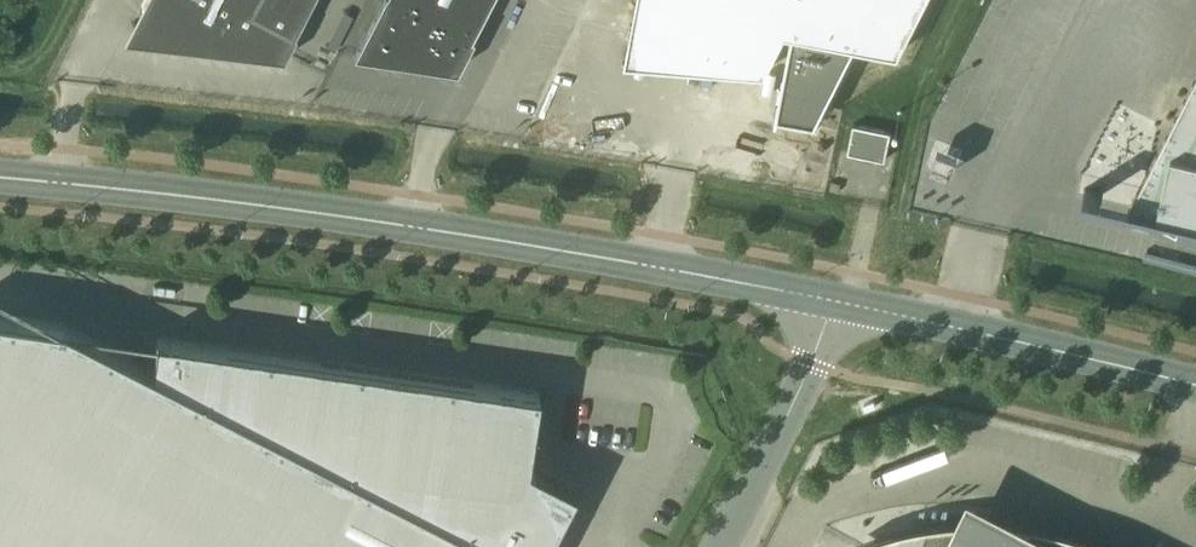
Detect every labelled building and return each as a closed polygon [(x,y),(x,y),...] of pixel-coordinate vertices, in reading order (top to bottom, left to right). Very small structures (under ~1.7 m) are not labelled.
[(141,4),(143,5),(141,9),(140,13),(140,18),(140,22),(142,26),(144,30),(147,34),(150,37),(154,39),(158,40),(162,41),(162,43),(283,58),(296,33),(294,33),(311,0),(143,0),(141,4)] [(473,36),(471,35),(489,0),(381,0),(353,53),(395,60),(399,52),(416,61),(415,63),(456,69),(473,36)] [(926,0),(638,0),(626,61),(766,71),(788,31),(794,32),(776,118),(779,119),(779,114),(816,121),(855,44),(899,52),(926,0)] [(1131,202),(1180,226),(1186,214),(1195,217),(1195,73),(1131,202)] [(892,131),(854,123),(848,151),(886,159),(892,131)] [(0,313),(0,546),(546,546),(575,489),(528,464),(539,391),(155,336),(151,367),(64,322),(0,313)] [(993,518),(960,518),(917,524),(873,546),(1022,546),(987,532),(993,518)]
